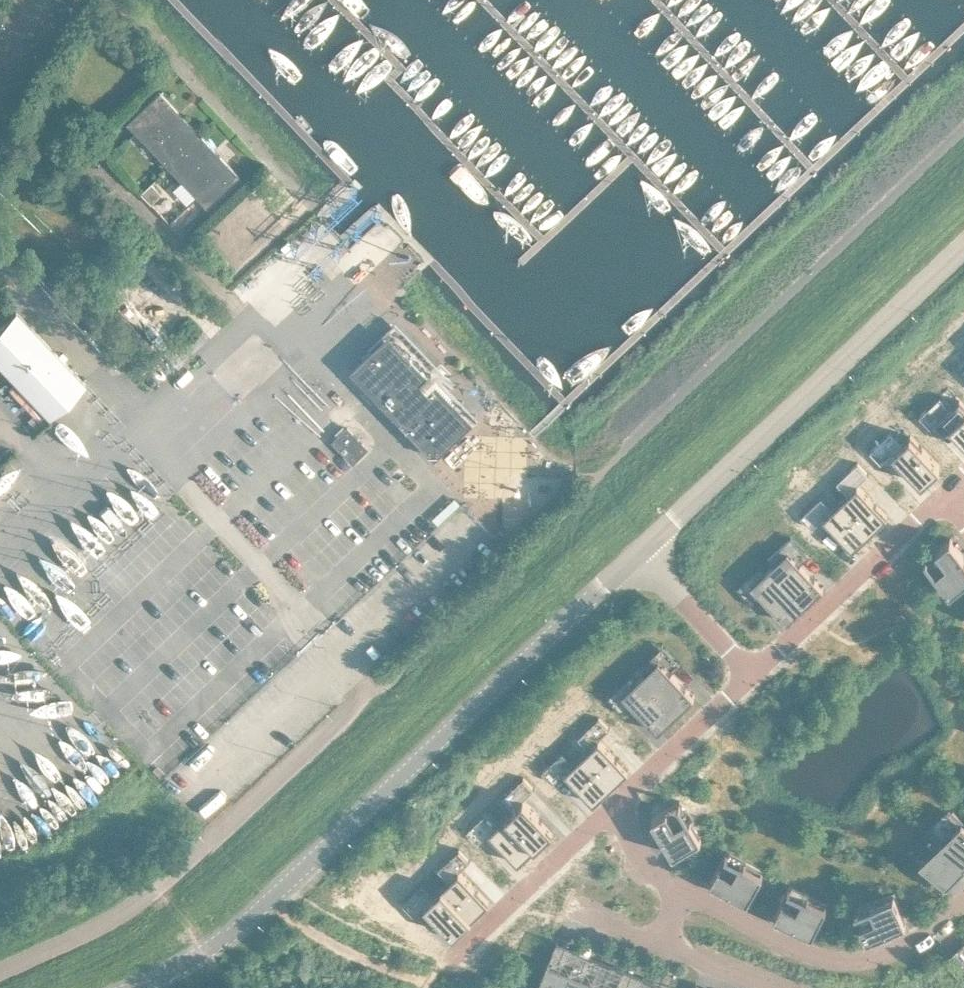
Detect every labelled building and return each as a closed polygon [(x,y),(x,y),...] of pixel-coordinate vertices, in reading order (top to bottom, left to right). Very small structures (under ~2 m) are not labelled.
[(174,172),(179,176),(212,145),(173,103),(139,134),(166,162),(174,172)] [(212,145),(179,176),(184,181),(210,210),(219,219),(252,187),(212,145)] [(99,396),(91,388),(88,384),(44,338),(29,323),(0,350),(0,363),(63,429),(72,421),(99,396)] [(375,373),(365,383),(398,417),(430,451),(445,467),(465,448),(464,447),(468,443),(470,441),(471,439),(472,436),(473,433),(472,429),(471,426),(470,424),(469,422),(461,414),(464,411),(457,403),(447,393),(446,392),(440,397),(433,390),(436,388),(439,385),(437,382),(427,371),(414,358),(413,357),(412,356),(410,355),(408,354),(407,353),(405,353),(403,353),(401,353),(399,353),(398,354),(396,354),(394,355),(393,356),(389,360),(385,363),(375,373)] [(952,428),(963,440),(963,417),(952,428)] [(378,459),(358,438),(344,452),(363,473),(378,459)] [(921,446),(903,463),(932,494),(950,477),(921,446)] [(892,473),(898,468),(887,456),(881,462),(892,473)] [(862,480),(873,491),(879,485),(869,474),(862,480)] [(868,496),(851,512),(880,543),(898,527),(868,496)] [(851,512),(834,528),(863,559),(880,543),(851,512)] [(812,527),(822,539),(829,533),(820,524),(814,529),(812,527)] [(505,547),(509,552),(515,546),(511,541),(505,547)] [(961,602),(963,600),(963,552),(961,548),(935,568),(961,602)] [(798,561),(780,578),(816,616),(834,599),(798,561)] [(816,616),(780,578),(762,596),(797,633),(816,616)] [(669,670),(651,687),(687,725),(705,708),(669,670)] [(687,725),(651,687),(633,705),(668,742),(687,725)] [(612,731),(606,737),(614,746),(621,740),(610,728),(609,729),(612,731)] [(610,750),(592,767),(621,798),(639,781),(610,750)] [(592,767),(575,783),(604,814),(621,798),(592,767)] [(559,776),(553,782),(564,793),(570,788),(559,776)] [(530,797),(539,806),(545,800),(535,789),(534,789),(536,791),(530,797)] [(534,810),(517,827),(546,858),(563,842),(534,810)] [(662,828),(684,865),(712,848),(691,812),(662,828)] [(942,842),(963,864),(963,822),(963,821),(942,842)] [(517,827),(500,843),(529,874),(546,858),(517,827)] [(478,842),(488,853),(495,848),(486,838),(480,844),(478,842)] [(942,842),(921,863),(957,900),(963,893),(963,864),(942,842)] [(470,860),(470,861),(472,863),(466,869),(475,878),(481,872),(470,860)] [(721,891),(758,911),(774,882),(737,862),(721,891)] [(470,882),(453,898),(482,930),(499,913),(470,882)] [(785,926),(824,944),(838,915),(799,896),(785,926)] [(453,898),(435,914),(465,946),(482,930),(453,898)] [(865,918),(877,949),(917,933),(905,902),(865,918)] [(416,916),(414,913),(413,914),(424,925),(430,919),(422,910),(416,916)] [(963,981),(963,963),(955,971),(963,981)] [(581,982),(559,972),(552,987),(579,987),(581,982)]
